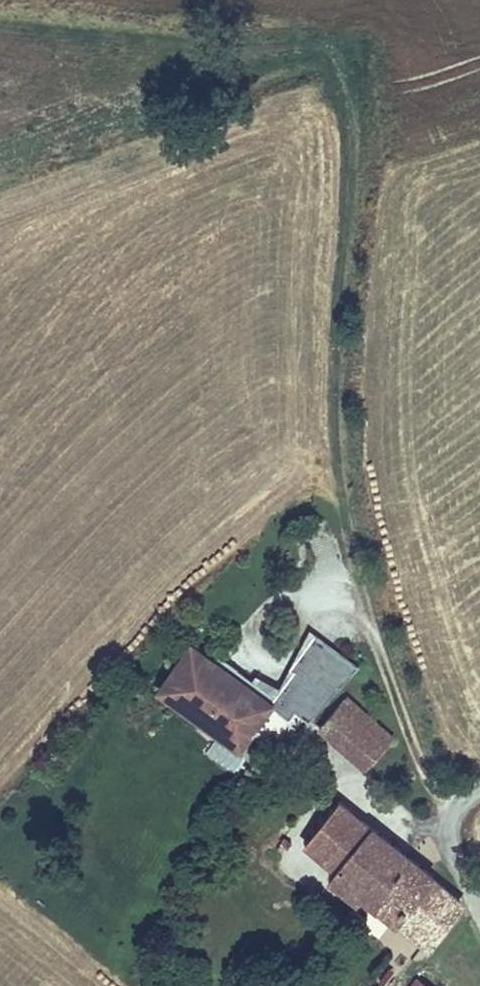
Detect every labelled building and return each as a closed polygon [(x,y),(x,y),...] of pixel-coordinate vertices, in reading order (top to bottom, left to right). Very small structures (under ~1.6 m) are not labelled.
[(316,684),(334,659),(312,642),(294,667),(316,684)] [(269,701),(274,694),(218,654),(214,661),(190,644),(159,688),(179,703),(188,689),(248,732),(268,704),(270,705),(271,703),(269,701)] [(302,704),(316,684),(294,667),(279,688),(302,704)] [(248,732),(188,689),(179,703),(238,745),(248,732)] [(369,765),(394,736),(346,694),(320,724),(369,765)] [(363,898),(368,892),(429,936),(461,891),(439,875),(443,870),(339,795),(305,842),(335,863),(328,873),(363,898)] [(420,969),(406,985),(443,985),(420,969)]
